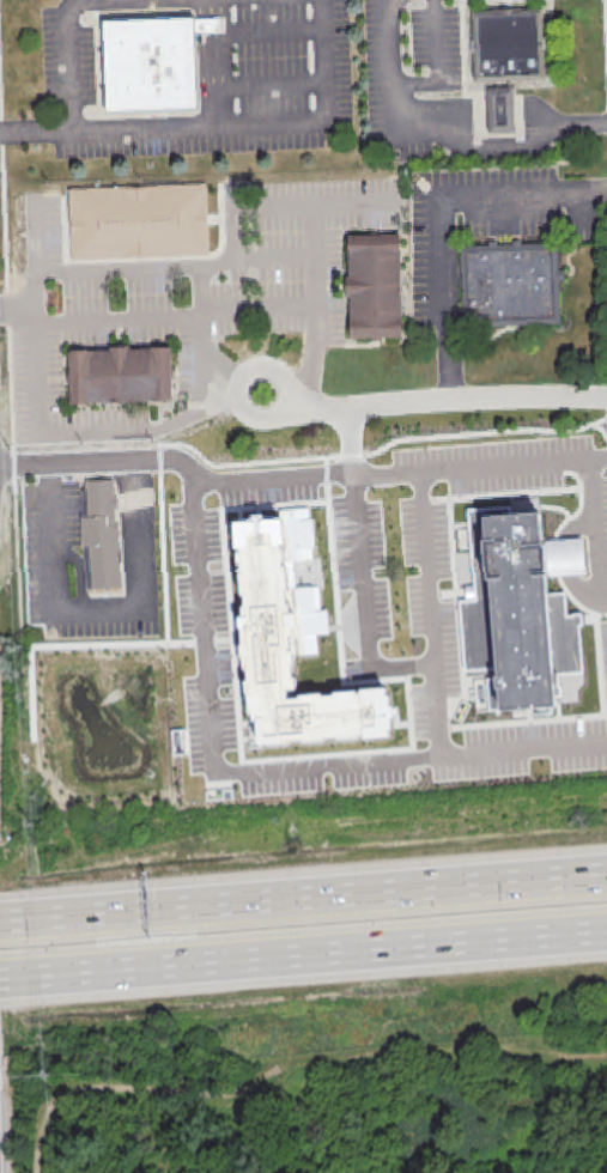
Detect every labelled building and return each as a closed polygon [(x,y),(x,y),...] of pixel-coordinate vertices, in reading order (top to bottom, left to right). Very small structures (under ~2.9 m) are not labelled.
[(469,16),(539,13),(541,83),(506,84),(506,91),(510,91),(512,136),(486,138),(485,92),(491,92),(491,85),(472,85),(469,16)] [(104,26),(224,20),(225,35),(194,36),(198,111),(108,115),(104,26)] [(208,257),(206,185),(69,189),(71,261),(208,257)] [(344,243),(396,242),(399,341),(347,342),(346,299),(341,299),(341,291),(341,284),(345,284),(344,243)] [(461,250),(557,247),(558,274),(563,273),(563,285),(558,285),(560,327),(465,330),(461,250)] [(65,354),(105,353),(105,350),(126,348),(126,352),(166,351),(169,403),(66,407),(65,354)] [(80,552),(79,522),(85,521),(86,486),(113,484),(113,503),(146,492),(147,505),(115,515),(114,528),(116,529),(119,589),(85,591),(83,552),(80,552)] [(469,510),(472,572),(490,571),(495,677),(487,677),(488,709),(555,706),(554,669),(580,668),(578,615),(565,615),(564,591),(547,592),(546,573),(585,571),(583,540),(542,542),(541,513),(516,514),(516,513),(498,514),(498,509),(469,510)] [(231,519),(316,512),(327,652),(293,655),(297,694),(386,687),(389,737),(249,748),(231,519)]
